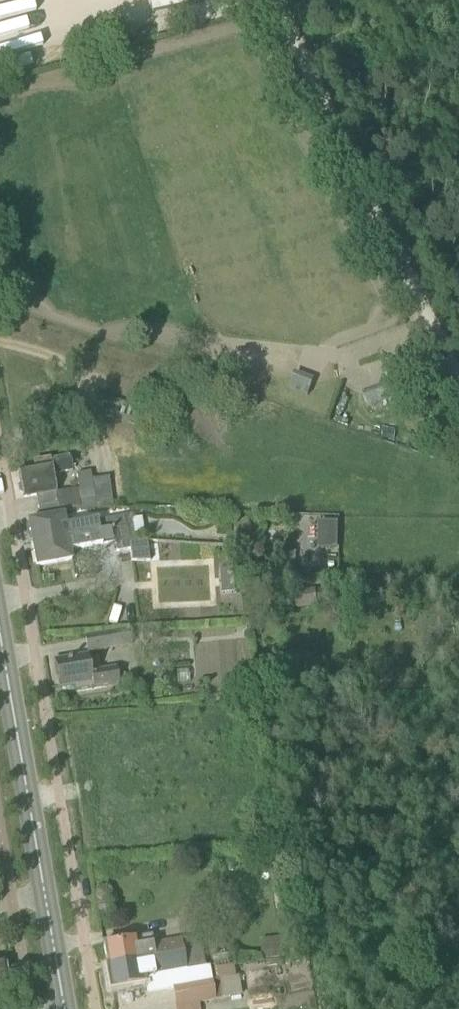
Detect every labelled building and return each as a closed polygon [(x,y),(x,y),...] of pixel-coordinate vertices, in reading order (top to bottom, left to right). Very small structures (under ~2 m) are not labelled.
[(288,387),(306,396),(313,381),(295,373),(288,387)] [(418,405),(413,390),(407,377),(363,393),(368,407),(378,403),(397,396),(403,411),(418,405)] [(53,475),(72,471),(69,456),(34,463),(35,469),(17,472),(17,473),(21,473),(22,480),(19,481),(19,482),(20,482),(23,498),(36,496),(38,508),(59,510),(113,509),(108,477),(91,479),(90,472),(76,474),(79,490),(56,493),(53,475)] [(226,514),(220,512),(214,514),(211,521),(214,527),(220,530),(226,527),(229,520),(226,514)] [(40,520),(28,522),(32,544),(100,532),(127,527),(129,541),(135,541),(134,539),(131,521),(131,519),(130,515),(98,521),(97,520),(66,525),(64,516),(40,520)] [(318,520),(318,547),(338,547),(338,520),(318,520)] [(100,532),(32,544),(36,567),(56,563),(72,560),(70,551),(102,545),(115,542),(116,552),(129,549),(132,561),(150,562),(147,541),(135,541),(129,541),(127,527),(100,532)] [(296,574),(296,550),(284,549),(284,574),(296,574)] [(233,569),(220,569),(221,581),(234,581),(233,569)] [(131,644),(129,630),(85,638),(88,652),(131,644)] [(88,657),(74,659),(54,663),(58,687),(74,684),(75,691),(95,687),(119,683),(116,668),(91,672),(88,657)] [(200,936),(181,939),(140,947),(138,938),(123,941),(103,944),(107,966),(137,961),(138,965),(179,958),(180,966),(185,965),(186,971),(206,968),(200,936)] [(289,937),(261,941),(264,962),(292,958),(289,937)] [(212,944),(215,959),(230,956),(227,942),(212,944)] [(137,961),(107,966),(111,988),(146,982),(145,978),(186,971),(185,965),(180,966),(179,958),(138,965),(137,961)] [(216,1001),(213,981),(173,988),(177,1007),(216,1001)]
